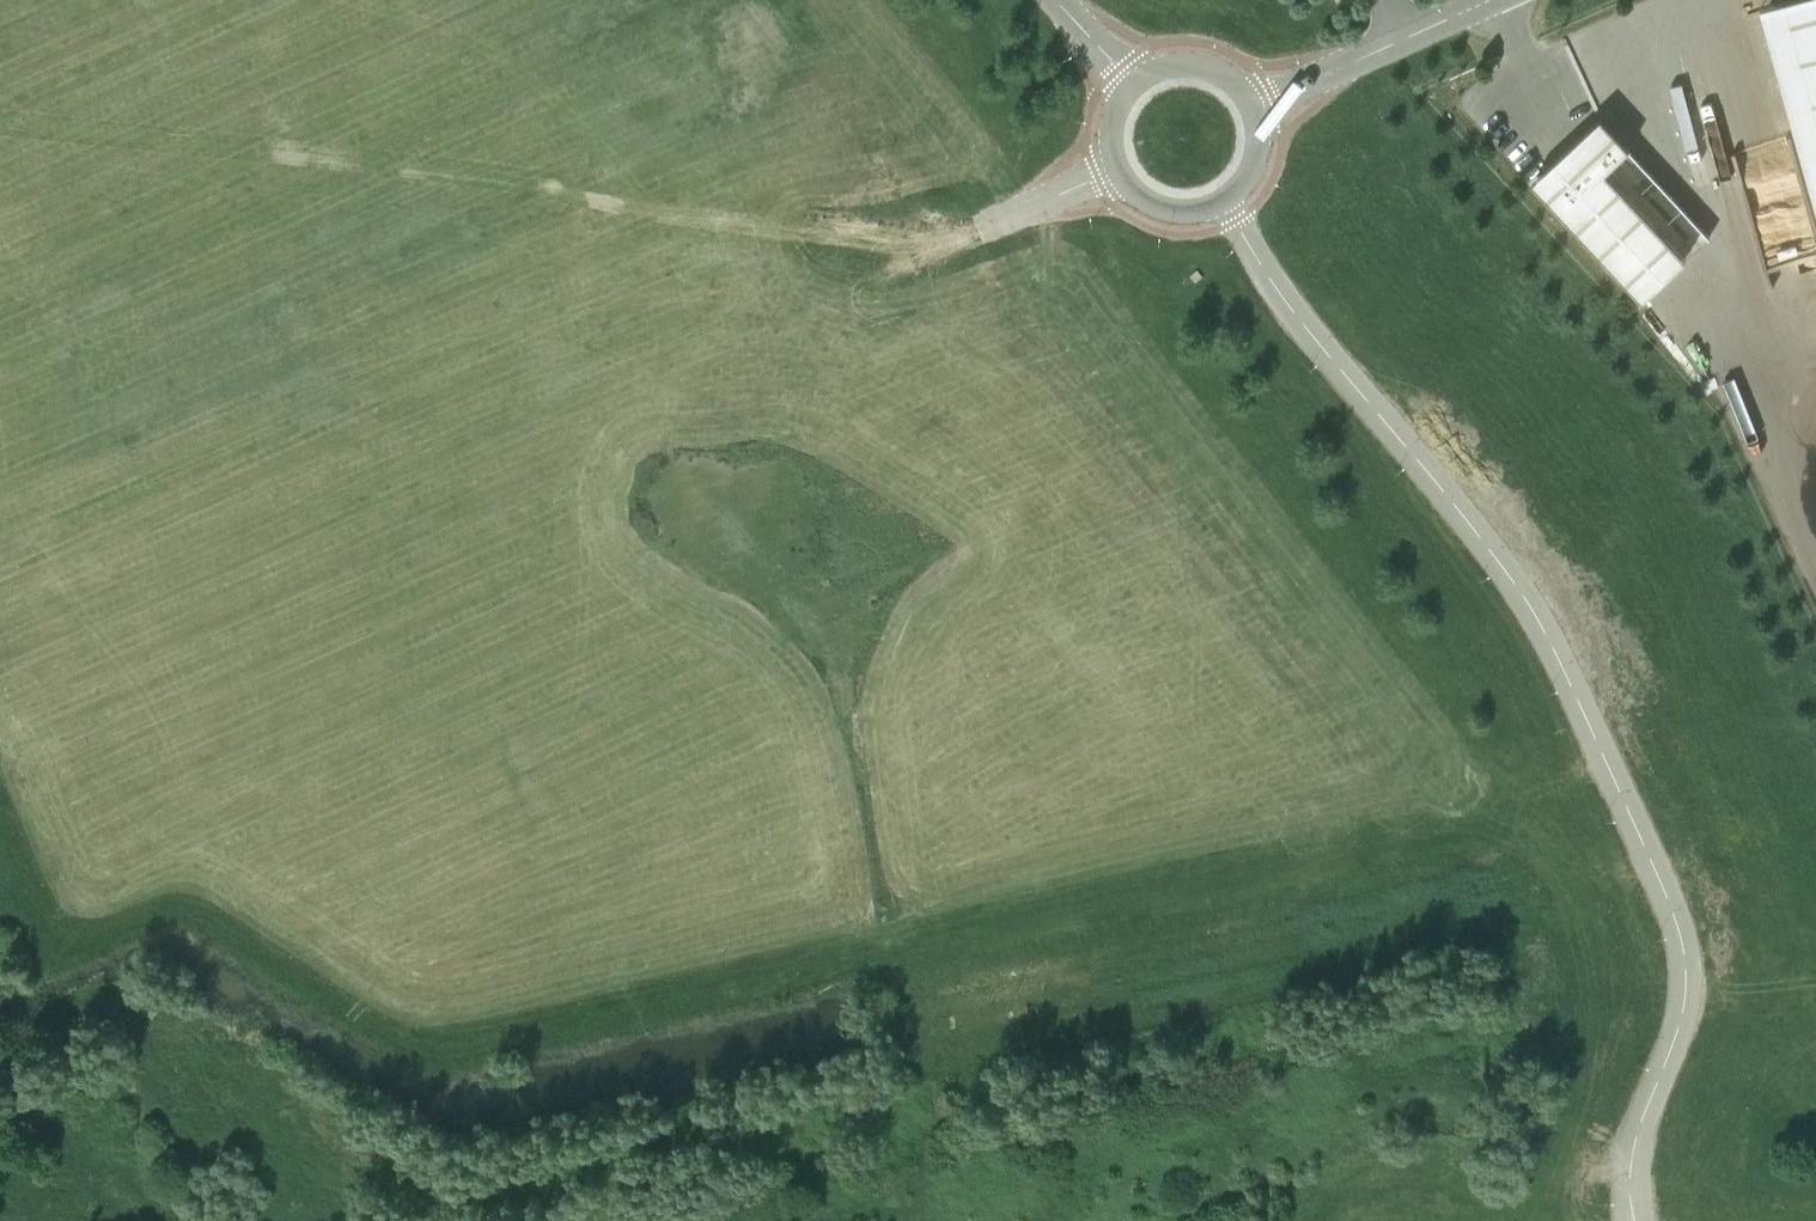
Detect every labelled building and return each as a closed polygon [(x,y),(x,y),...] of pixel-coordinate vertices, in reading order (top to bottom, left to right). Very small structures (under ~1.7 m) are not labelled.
[(1768,4),(1815,178),(1815,0),(1782,0),(1768,4)] [(1600,119),(1531,183),(1641,301),(1685,261),(1604,175),(1630,151),(1600,119)] [(1804,227),(1766,233),(1770,259),(1815,252),(1815,246),(1811,214),(1802,215),(1804,227)]
